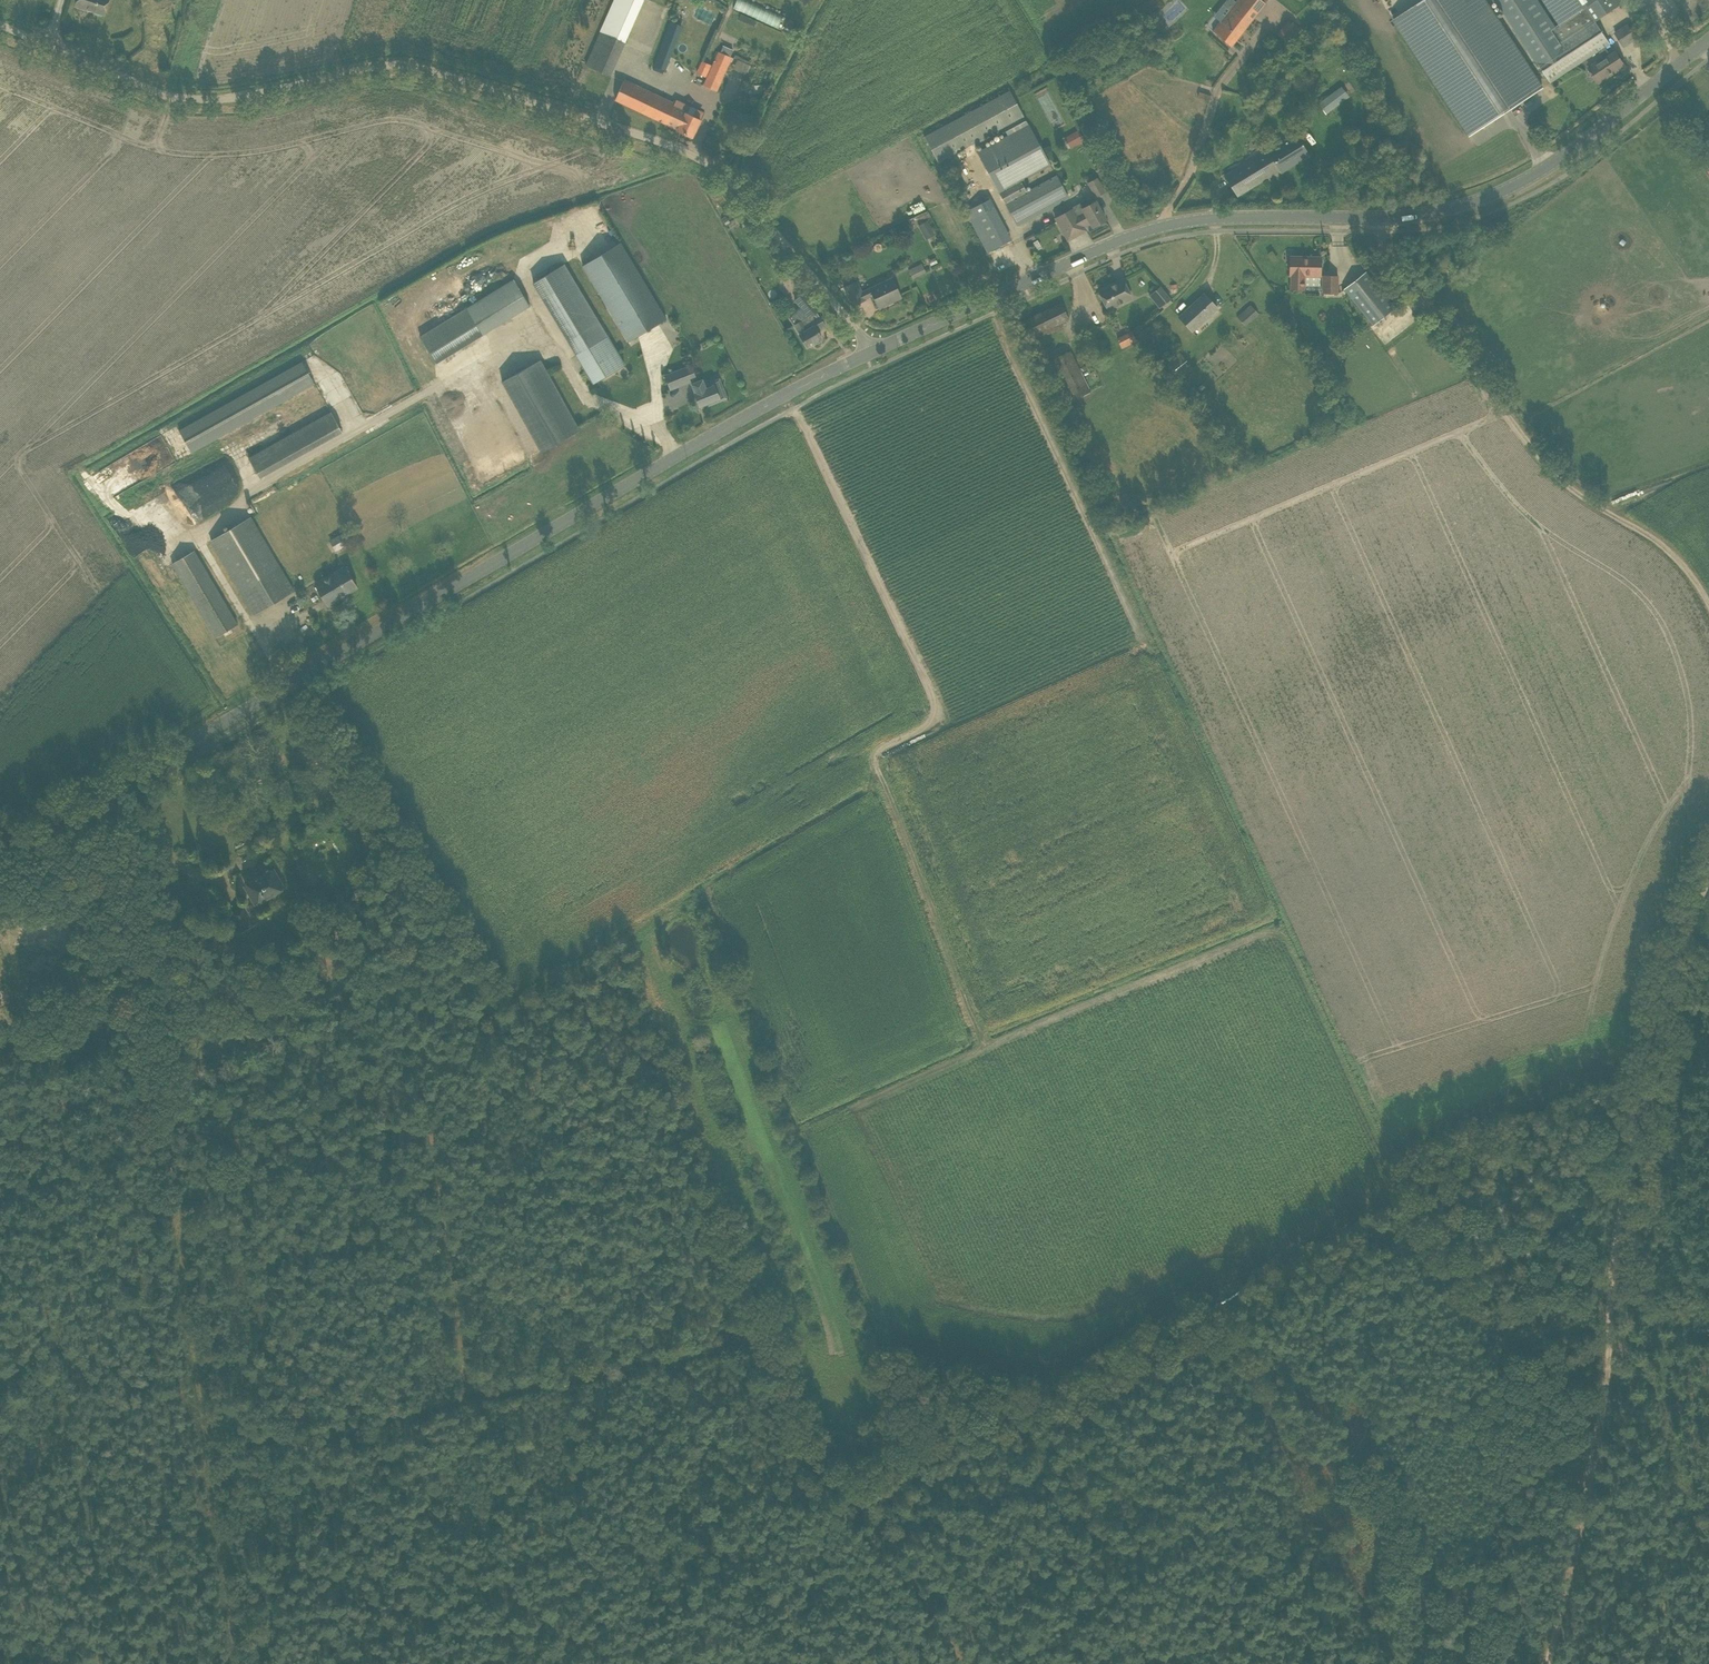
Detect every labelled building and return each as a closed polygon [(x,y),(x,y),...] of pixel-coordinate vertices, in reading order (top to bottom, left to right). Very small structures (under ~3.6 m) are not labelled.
[(104,14),(109,0),(78,0),(76,6),(104,14)] [(781,26),(785,16),(741,0),(736,0),(732,9),(781,26)] [(1267,0),(1237,0),(1236,2),(1234,0),(1226,0),(1223,4),(1230,9),(1220,22),(1213,31),(1231,46),(1267,0)] [(1394,19),(1471,135),(1544,87),(1486,0),(1422,0),(1394,19)] [(1605,47),(1610,43),(1596,21),(1625,2),(1623,0),(1543,0),(1560,25),(1557,27),(1539,0),(1496,0),(1550,81),(1599,51),(1605,47)] [(612,4),(593,48),(617,59),(637,14),(612,4)] [(1276,32),(1288,42),(1299,28),(1287,18),(1276,32)] [(670,21),(653,65),(665,69),(682,26),(670,21)] [(1615,33),(1624,46),(1636,38),(1628,25),(1615,33)] [(718,51),(712,65),(707,77),(703,84),(716,90),(732,57),(730,56),(733,50),(723,45),(720,52),(718,51)] [(1599,51),(1603,59),(1589,67),(1592,71),(1591,71),(1592,73),(1593,73),(1594,75),(1593,77),(1595,80),(1597,80),(1599,83),(1625,65),(1616,51),(1610,55),(1605,47),(1599,51)] [(697,72),(707,77),(712,65),(702,61),(697,72)] [(692,137),(700,120),(686,113),(687,109),(625,79),(615,100),(677,129),(677,130),(692,137)] [(751,94),(763,94),(763,83),(751,83),(751,94)] [(1326,113),(1347,96),(1340,87),(1319,104),(1326,113)] [(924,136),(938,162),(1024,115),(1010,90),(924,136)] [(977,152),(1017,225),(1057,203),(1068,197),(1056,175),(1027,191),(1021,180),(1050,164),(1026,120),(1018,125),(1020,128),(977,152)] [(1075,131),(1063,137),(1070,148),(1081,141),(1075,131)] [(1281,172),(1309,155),(1296,132),(1225,174),(1238,195),(1268,177),(1267,174),(1278,168),(1281,172)] [(1105,192),(1097,177),(1087,183),(1095,197),(1105,192)] [(1083,210),(1077,214),(1084,226),(1090,223),(1092,226),(1106,219),(1100,209),(1096,201),(1089,204),(1087,199),(1079,203),(1082,208),(1083,210)] [(987,252),(1011,240),(994,207),(971,220),(987,252)] [(1084,226),(1077,214),(1074,207),(1055,217),(1068,240),(1083,231),(1081,228),(1084,226)] [(928,220),(918,226),(926,240),(935,234),(928,220)] [(582,265),(628,342),(667,319),(620,242),(582,265)] [(1290,275),(1290,289),(1305,290),(1305,285),(1305,276),(1320,276),(1320,270),(1320,267),(1322,266),(1323,262),(1320,261),(1320,259),(1305,259),(1305,257),(1290,256),(1290,267),(1290,275)] [(922,263),(908,269),(913,278),(926,272),(922,263)] [(533,283),(584,369),(616,350),(565,264),(533,283)] [(1394,308),(1366,272),(1344,289),(1373,325),(1394,308)] [(1337,294),(1337,276),(1324,276),(1323,293),(1337,294)] [(879,308),(901,297),(892,277),(862,290),(858,281),(844,287),(853,305),(865,299),(865,298),(873,295),(879,308)] [(437,363),(530,306),(513,279),(420,336),(437,363)] [(1123,279),(1098,291),(1103,300),(1108,310),(1132,298),(1127,289),(1123,279)] [(452,284),(445,287),(456,310),(463,307),(452,284)] [(1157,307),(1169,297),(1160,287),(1148,297),(1157,307)] [(816,312),(819,309),(804,292),(795,299),(809,316),(810,317),(816,312)] [(441,293),(432,297),(435,302),(419,311),(428,327),(452,314),(441,293)] [(1217,308),(1204,294),(1179,317),(1192,331),(1217,308)] [(1069,318),(1061,303),(1019,323),(1029,343),(1062,327),(1060,323),(1069,318)] [(1246,325),(1259,314),(1251,305),(1238,317),(1246,325)] [(794,324),(807,347),(815,342),(816,344),(821,341),(821,339),(822,338),(817,330),(825,325),(820,317),(820,318),(816,312),(810,317),(809,316),(801,321),(801,320),(794,324)] [(1117,335),(1119,347),(1134,344),(1132,332),(1117,335)] [(625,365),(616,350),(584,369),(593,384),(625,365)] [(1071,351),(1052,360),(1071,400),(1090,391),(1081,372),(1088,369),(1086,364),(1079,368),(1071,351)] [(534,451),(577,433),(544,358),(502,376),(534,451)] [(302,361),(180,430),(198,462),(320,393),(302,361)] [(697,381),(691,365),(665,375),(670,389),(690,381),(691,383),(697,381)] [(691,383),(695,392),(694,392),(700,406),(719,399),(720,401),(727,398),(724,389),(723,389),(716,389),(714,385),(706,388),(703,379),(697,381),(691,383)] [(255,475),(341,435),(331,414),(245,453),(255,475)] [(205,499),(230,489),(222,470),(197,480),(205,499)] [(254,614),(294,591),(250,517),(210,540),(254,614)] [(346,531),(330,540),(336,551),(353,541),(346,531)] [(215,637),(238,624),(194,550),(172,563),(215,637)] [(357,587),(347,569),(338,574),(336,571),(326,577),(328,580),(317,586),(328,606),(347,595),(346,594),(357,587)] [(61,840),(49,844),(51,851),(63,846),(61,840)] [(284,887),(273,869),(245,885),(256,903),(275,892),(277,893),(281,891),(282,888),(284,887)]
